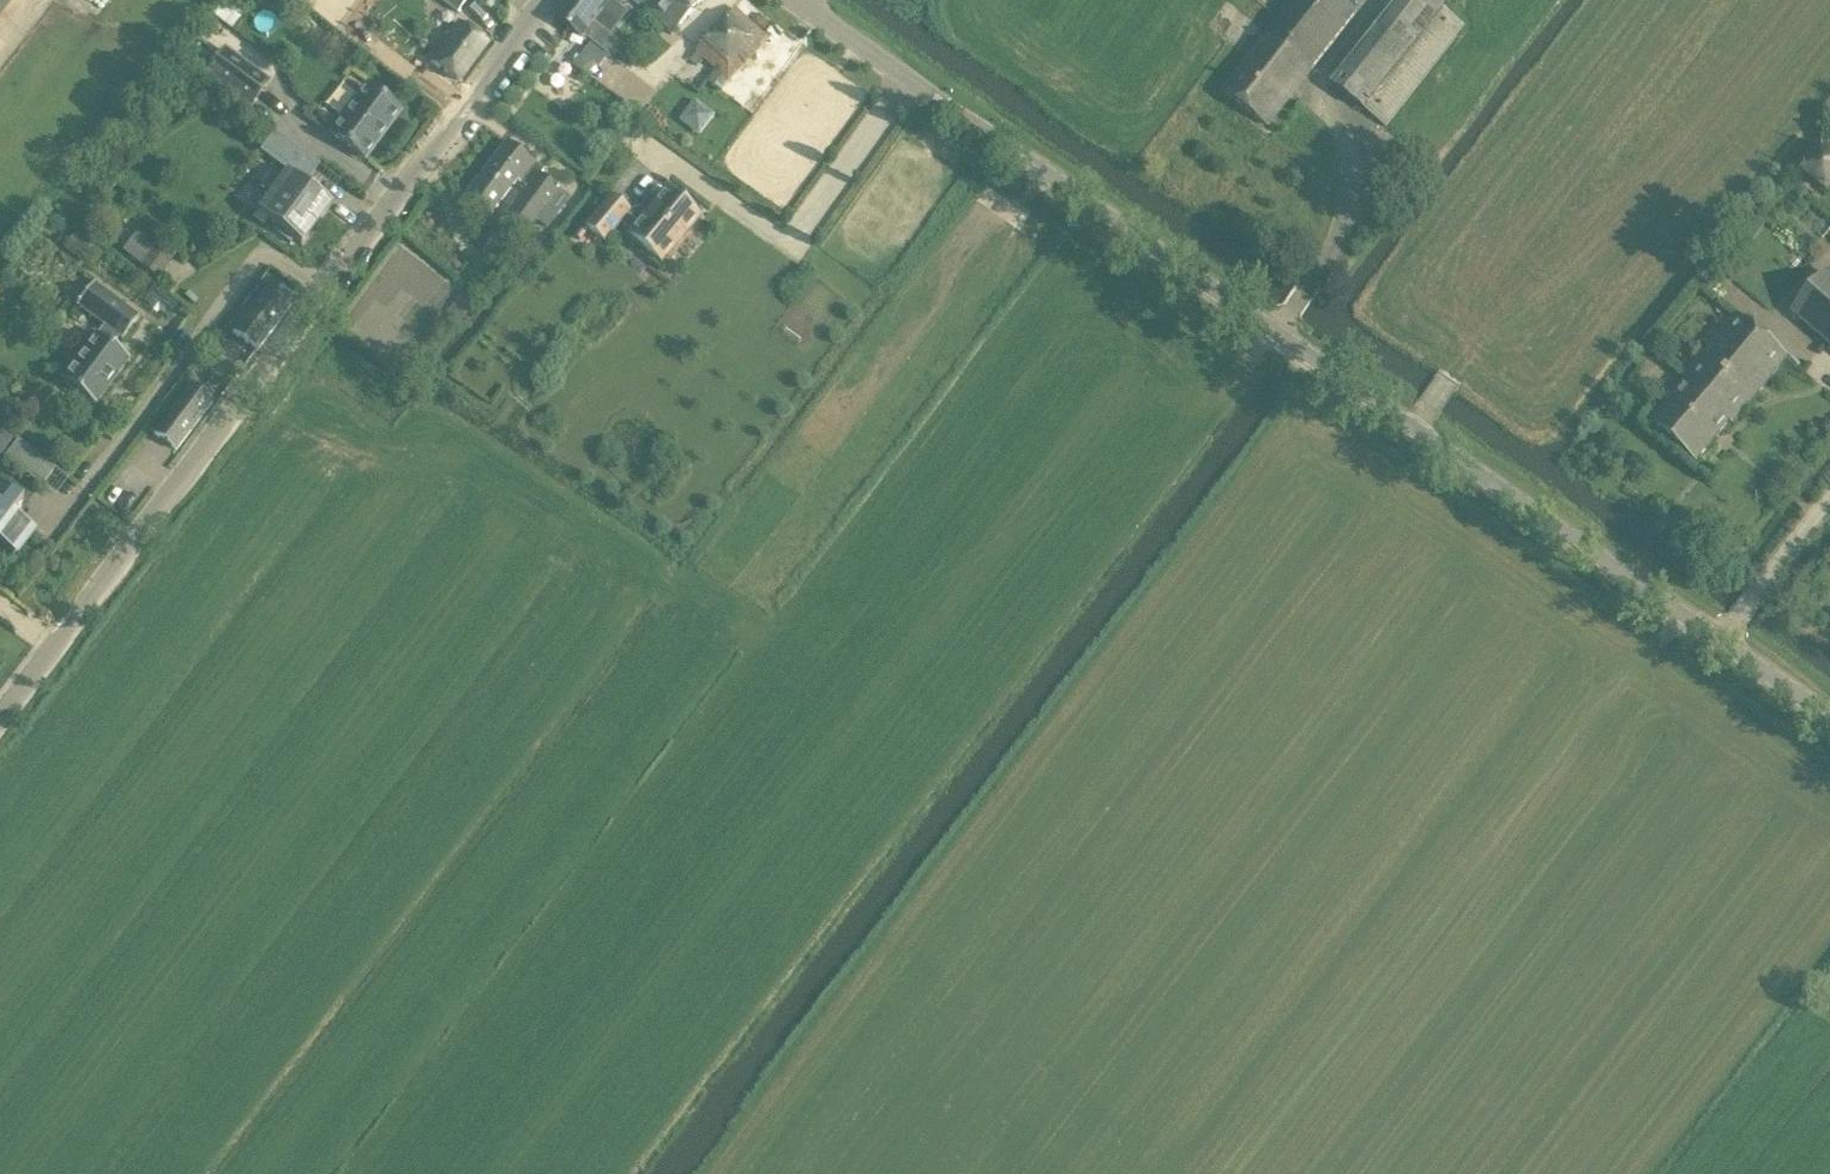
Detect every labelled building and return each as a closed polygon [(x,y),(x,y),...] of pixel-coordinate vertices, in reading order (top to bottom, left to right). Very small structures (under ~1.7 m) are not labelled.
[(17,0),(0,0),(0,20),(18,0),(17,0)] [(458,12),(467,0),(442,0),(458,12)] [(554,19),(588,46),(619,6),(625,0),(569,0),(554,19)] [(674,33),(704,0),(638,0),(674,33)] [(1356,11),(1341,0),(1294,0),(1223,91),(1267,125),(1356,11)] [(1464,27),(1432,0),(1407,0),(1337,89),(1386,126),(1464,27)] [(767,39),(735,9),(695,51),(729,80),(767,39)] [(459,81),(487,44),(459,23),(431,61),(459,81)] [(224,51),(206,76),(250,109),(269,84),(224,51)] [(400,112),(367,88),(331,136),(364,159),(400,112)] [(700,133),(716,113),(698,99),(683,119),(700,133)] [(293,240),(301,246),(331,205),(304,186),(319,166),(275,133),(274,134),(279,138),(265,157),(292,176),(291,178),(293,179),(264,218),(275,226),(272,231),(290,244),(293,240)] [(507,143),(466,195),(491,214),(517,180),(528,188),(507,218),(525,232),(535,219),(544,225),(566,195),(540,176),(545,171),(507,143)] [(1829,190),(1829,143),(1806,168),(1829,190)] [(610,197),(586,226),(604,242),(618,224),(629,234),(628,235),(660,263),(698,218),(666,191),(638,224),(627,214),(629,212),(610,197)] [(175,258),(138,230),(124,250),(161,277),(175,258)] [(89,267),(100,252),(76,234),(65,249),(89,267)] [(1825,273),(1792,312),(1829,343),(1829,277),(1825,273)] [(62,379),(61,381),(95,406),(96,405),(95,404),(128,361),(129,361),(130,360),(112,347),(119,337),(122,338),(121,339),(122,340),(140,317),(138,316),(138,317),(94,285),(95,284),(94,283),(77,306),(78,307),(78,306),(105,326),(97,336),(95,334),(94,335),(95,336),(62,380),(62,379)] [(232,333),(257,351),(293,302),(268,284),(232,333)] [(1726,299),(1749,313),(1757,300),(1734,286),(1726,299)] [(1731,420),(1734,422),(1787,357),(1737,316),(1686,376),(1690,377),(1651,424),(1696,461),(1731,420)] [(213,402),(191,385),(154,434),(176,451),(213,402)] [(15,434),(0,426),(0,456),(2,458),(15,434)] [(23,445),(11,460),(43,484),(55,469),(23,445)] [(23,504),(0,487),(0,544),(14,555),(33,530),(14,515),(23,504)]
